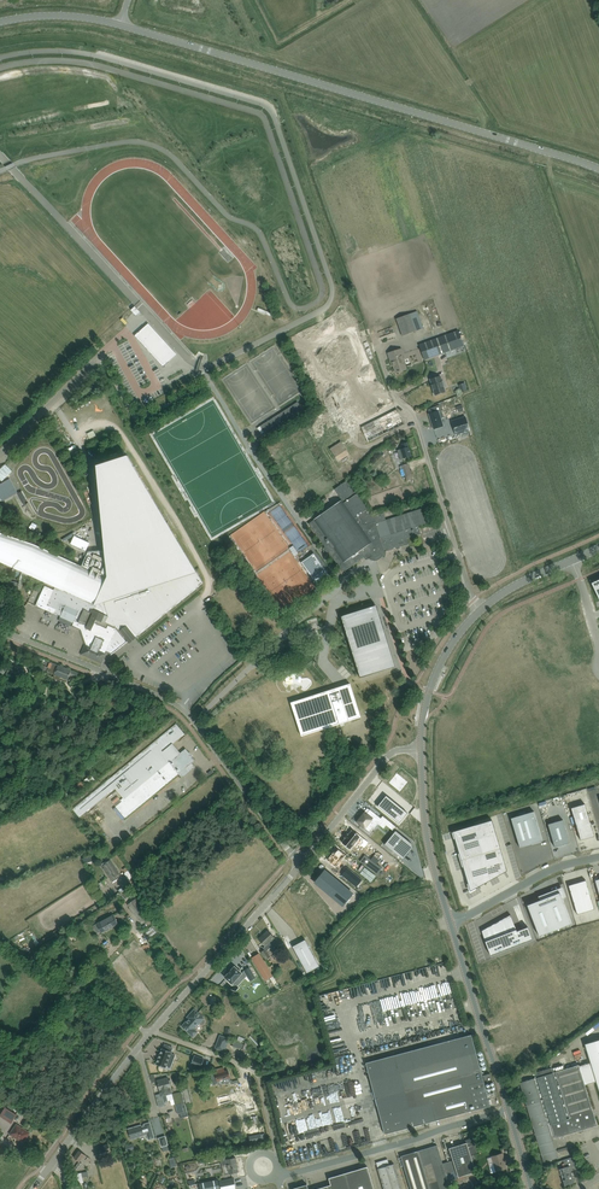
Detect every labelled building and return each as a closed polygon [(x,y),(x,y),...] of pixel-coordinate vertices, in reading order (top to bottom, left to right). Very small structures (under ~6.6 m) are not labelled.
[(331,274),(333,283),(344,280),(342,271),(331,274)] [(402,336),(408,334),(424,329),(418,311),(396,319),(402,336)] [(148,323),(135,336),(163,367),(177,354),(148,323)] [(425,342),(419,345),(420,348),(424,358),(424,359),(427,358),(445,352),(447,356),(455,353),(454,349),(464,345),(460,335),(461,335),(462,335),(460,331),(459,332),(458,331),(425,342)] [(329,375),(332,383),(361,374),(350,339),(319,349),(327,376),(329,375)] [(356,343),(359,349),(367,345),(365,339),(356,343)] [(396,373),(406,369),(402,354),(403,354),(402,349),(388,353),(391,363),(392,363),(396,373)] [(430,380),(435,395),(445,392),(444,386),(445,386),(444,381),(442,382),(441,376),(430,380)] [(384,393),(388,402),(395,399),(390,390),(384,393)] [(104,394),(111,408),(117,405),(110,391),(104,394)] [(368,400),(360,404),(364,414),(372,410),(368,400)] [(344,401),(335,404),(344,425),(349,423),(352,430),(356,428),(344,401)] [(443,426),(441,418),(444,417),(442,410),(441,410),(439,405),(428,409),(429,414),(434,429),(443,426)] [(397,409),(362,427),(369,441),(404,424),(397,409)] [(465,416),(451,421),(455,435),(470,430),(465,416)] [(341,442),(330,449),(338,461),(349,454),(341,442)] [(401,449),(397,450),(400,460),(404,458),(405,458),(411,456),(407,442),(402,444),(404,448),(401,449)] [(55,587),(54,590),(45,586),(36,605),(45,610),(54,614),(55,613),(57,614),(61,616),(60,617),(73,623),(72,625),(81,629),(83,635),(86,628),(93,613),(90,612),(92,609),(94,611),(94,610),(95,609),(95,608),(96,607),(96,605),(100,606),(104,608),(113,612),(121,616),(120,617),(115,628),(117,629),(106,651),(112,654),(110,655),(110,656),(129,641),(127,638),(128,639),(127,638),(131,635),(132,636),(132,635),(132,634),(134,637),(135,637),(198,586),(199,586),(203,583),(171,530),(163,514),(128,456),(97,466),(105,550),(88,551),(82,566),(29,542),(0,532),(0,562),(55,587)] [(408,463),(402,465),(407,480),(413,479),(408,463)] [(2,481),(12,471),(5,464),(0,469),(0,479),(2,481)] [(0,485),(0,494),(4,502),(17,495),(17,494),(15,490),(10,480),(0,485)] [(314,520),(309,524),(325,547),(324,548),(323,547),(323,548),(327,553),(329,552),(343,572),(364,557),(366,560),(369,558),(371,559),(373,560),(375,560),(377,560),(379,559),(380,558),(381,557),(382,556),(385,557),(385,555),(386,553),(386,551),(397,548),(397,549),(400,548),(400,547),(408,544),(407,538),(421,534),(418,526),(426,523),(422,509),(383,521),(381,514),(384,513),(372,516),(367,509),(368,509),(357,493),(356,494),(347,480),(334,489),(342,500),(314,520)] [(26,504),(33,515),(36,513),(29,502),(28,503),(28,502),(22,491),(18,493),(24,505),(26,504)] [(308,503),(317,497),(317,496),(314,492),(307,496),(305,498),(308,503)] [(62,540),(63,542),(76,535),(75,532),(62,540)] [(74,538),(72,545),(87,551),(90,543),(74,538)] [(313,557),(305,563),(315,577),(316,576),(317,578),(316,579),(319,582),(318,582),(319,583),(329,575),(314,553),(311,555),(313,557)] [(86,645),(82,653),(101,662),(106,651),(117,629),(115,628),(120,617),(121,616),(113,612),(104,608),(100,606),(96,605),(96,607),(95,608),(95,609),(94,610),(94,611),(92,609),(90,612),(93,613),(86,628),(83,635),(86,645)] [(349,614),(341,616),(361,677),(374,673),(373,671),(394,665),(375,607),(350,615),(349,614)] [(51,662),(47,671),(54,674),(53,678),(59,680),(60,676),(68,679),(69,678),(69,676),(72,670),(58,665),(51,662)] [(297,685),(304,681),(302,676),(294,680),(297,685)] [(330,694),(292,706),(301,735),(340,723),(361,717),(359,711),(351,687),(339,691),(339,690),(330,693),(330,694)] [(173,744),(185,733),(177,724),(74,809),(81,819),(116,790),(124,799),(115,806),(125,818),(179,774),(182,777),(188,771),(186,768),(195,760),(186,749),(180,753),(173,744)] [(92,783),(99,777),(95,772),(88,777),(92,783)] [(391,780),(389,782),(400,791),(405,786),(403,784),(406,781),(397,773),(391,780)] [(84,787),(80,783),(76,786),(80,791),(84,787)] [(72,799),(66,793),(63,795),(69,802),(72,799)] [(386,795),(378,806),(399,823),(408,813),(386,795)] [(585,804),(571,808),(581,840),(594,836),(585,804)] [(364,813),(357,821),(361,824),(360,825),(365,828),(370,832),(373,827),(375,828),(378,824),(380,825),(384,821),(370,809),(367,814),(366,813),(366,814),(364,813)] [(511,818),(520,847),(543,841),(534,811),(511,818)] [(492,820),(453,831),(470,891),(507,871),(492,820)] [(563,820),(548,824),(555,847),(570,842),(563,820)] [(345,837),(341,841),(349,848),(355,840),(359,844),(363,847),(368,841),(355,831),(355,832),(351,829),(348,834),(347,833),(344,836),(345,837)] [(396,830),(384,844),(403,860),(415,846),(396,830)] [(337,848),(327,859),(335,866),(345,854),(337,848)] [(362,853),(357,859),(374,873),(379,867),(362,853)] [(102,865),(102,866),(101,867),(113,882),(122,876),(110,859),(108,861),(106,861),(102,864),(102,865)] [(391,861),(381,874),(391,883),(410,877),(405,873),(404,873),(400,870),(400,869),(391,861)] [(133,876),(137,873),(131,865),(127,867),(133,876)] [(359,873),(371,882),(376,876),(364,867),(359,873)] [(348,868),(342,875),(357,887),(363,880),(348,868)] [(353,894),(324,870),(315,882),(329,894),(329,893),(343,905),(353,894)] [(586,880),(568,885),(577,914),(594,909),(586,880)] [(564,895),(561,889),(541,897),(542,899),(527,905),(539,936),(572,923),(562,896),(564,895)] [(136,899),(128,905),(142,925),(151,919),(150,918),(146,913),(148,912),(138,898),(136,899)] [(119,924),(114,914),(97,924),(102,933),(119,924)] [(497,923),(483,931),(486,941),(485,941),(490,955),(532,939),(528,927),(517,931),(510,915),(500,921),(501,921),(497,923)] [(266,935),(260,940),(263,943),(262,943),(263,944),(264,944),(265,946),(263,948),(264,949),(265,949),(266,951),(277,941),(275,939),(275,938),(272,935),(268,931),(265,933),(266,935)] [(204,950),(210,942),(205,938),(199,946),(204,950)] [(320,966),(305,939),(293,946),(307,973),(320,966)] [(151,940),(146,944),(150,949),(155,945),(151,940)] [(195,948),(189,952),(193,959),(200,955),(195,948)] [(264,949),(260,952),(266,960),(271,957),(266,951),(265,949),(264,949)] [(272,976),(259,954),(252,958),(265,980),(272,976)] [(235,966),(224,977),(232,984),(242,973),(235,966)] [(250,969),(245,972),(251,983),(256,980),(250,969)] [(273,985),(275,990),(281,987),(278,982),(273,985)] [(192,1016),(182,1026),(193,1036),(197,1032),(194,1029),(199,1023),(201,1024),(202,1025),(204,1024),(205,1023),(205,1021),(205,1020),(204,1018),(194,1010),(190,1014),(192,1016)] [(508,1024),(501,1027),(504,1037),(502,1038),(504,1045),(521,1040),(520,1037),(527,1034),(525,1031),(519,1033),(519,1032),(511,1035),(508,1024)] [(385,1134),(436,1120),(475,1109),(475,1110),(490,1106),(471,1034),(366,1063),(385,1134)] [(228,1039),(220,1036),(216,1048),(223,1051),(228,1039)] [(585,1085),(596,1081),(598,1090),(598,1040),(585,1044),(591,1062),(579,1066),(578,1064),(552,1073),(551,1068),(540,1071),(534,1073),(536,1078),(520,1083),(544,1162),(558,1157),(557,1153),(572,1148),(572,1146),(556,1150),(552,1137),(554,1136),(555,1138),(578,1131),(579,1132),(584,1131),(583,1129),(597,1125),(585,1085)] [(233,1046),(242,1049),(244,1044),(234,1041),(233,1046)] [(162,1048),(156,1064),(166,1068),(169,1059),(173,1060),(175,1055),(171,1054),(172,1052),(171,1052),(173,1047),(165,1044),(163,1049),(162,1048)] [(194,1056),(192,1063),(201,1066),(204,1059),(194,1056)] [(218,1080),(230,1077),(228,1071),(225,1072),(224,1067),(214,1070),(215,1072),(211,1073),(213,1083),(214,1083),(217,1083),(218,1082),(218,1080)] [(490,1073),(488,1074),(483,1075),(484,1082),(492,1080),(490,1073)] [(168,1078),(157,1080),(161,1096),(166,1095),(168,1101),(170,1100),(174,1099),(172,1094),(172,1093),(170,1084),(171,1084),(172,1083),(171,1081),(170,1080),(169,1080),(168,1078)] [(244,1084),(240,1085),(242,1092),(255,1089),(253,1079),(243,1081),(244,1084)] [(192,1103),(188,1087),(182,1089),(186,1104),(192,1103)] [(174,1099),(170,1100),(171,1105),(175,1104),(177,1113),(180,1113),(184,1112),(187,1111),(182,1092),(172,1094),(174,1099)] [(355,1114),(361,1113),(358,1101),(353,1102),(355,1114)] [(5,1106),(0,1115),(0,1116),(11,1123),(18,1114),(5,1106)] [(128,1128),(131,1140),(147,1135),(148,1140),(155,1138),(150,1122),(143,1124),(144,1125),(142,1126),(141,1124),(128,1128)] [(29,1133),(24,1130),(16,1124),(10,1133),(23,1142),(29,1133)] [(165,1135),(158,1138),(161,1147),(162,1150),(169,1148),(168,1145),(165,1135)] [(264,1135),(253,1138),(256,1144),(266,1141),(264,1135)] [(453,1160),(452,1162),(453,1164),(453,1166),(454,1169),(456,1171),(457,1172),(459,1177),(476,1172),(470,1154),(477,1152),(473,1138),(466,1140),(466,1143),(449,1148),(453,1160)] [(108,1144),(100,1147),(103,1155),(111,1151),(108,1144)] [(418,1151),(401,1156),(411,1188),(450,1188),(446,1174),(456,1171),(454,1169),(453,1166),(453,1164),(452,1162),(453,1160),(442,1163),(437,1145),(418,1151)] [(79,1151),(74,1158),(79,1162),(80,1161),(82,1158),(85,1159),(87,1156),(84,1154),(79,1151)] [(492,1157),(487,1158),(491,1173),(496,1171),(507,1168),(504,1158),(503,1153),(492,1156),(492,1157)] [(562,1181),(563,1180),(565,1185),(574,1182),(570,1169),(576,1167),(573,1157),(563,1160),(565,1167),(559,1169),(560,1169),(563,1180),(562,1180),(562,1181)] [(221,1160),(222,1166),(227,1165),(229,1174),(239,1172),(238,1170),(239,1170),(239,1167),(238,1167),(236,1158),(221,1160)] [(376,1162),(378,1169),(384,1188),(402,1188),(396,1169),(394,1164),(389,1165),(388,1159),(376,1162)] [(79,1162),(75,1168),(79,1170),(82,1165),(83,1164),(80,1161),(79,1162)] [(369,1172),(367,1167),(329,1178),(331,1185),(317,1188),(374,1188),(369,1172)] [(220,1181),(221,1188),(235,1188),(236,1188),(234,1178),(220,1181)] [(199,1183),(200,1188),(220,1188),(218,1179),(199,1183)]
